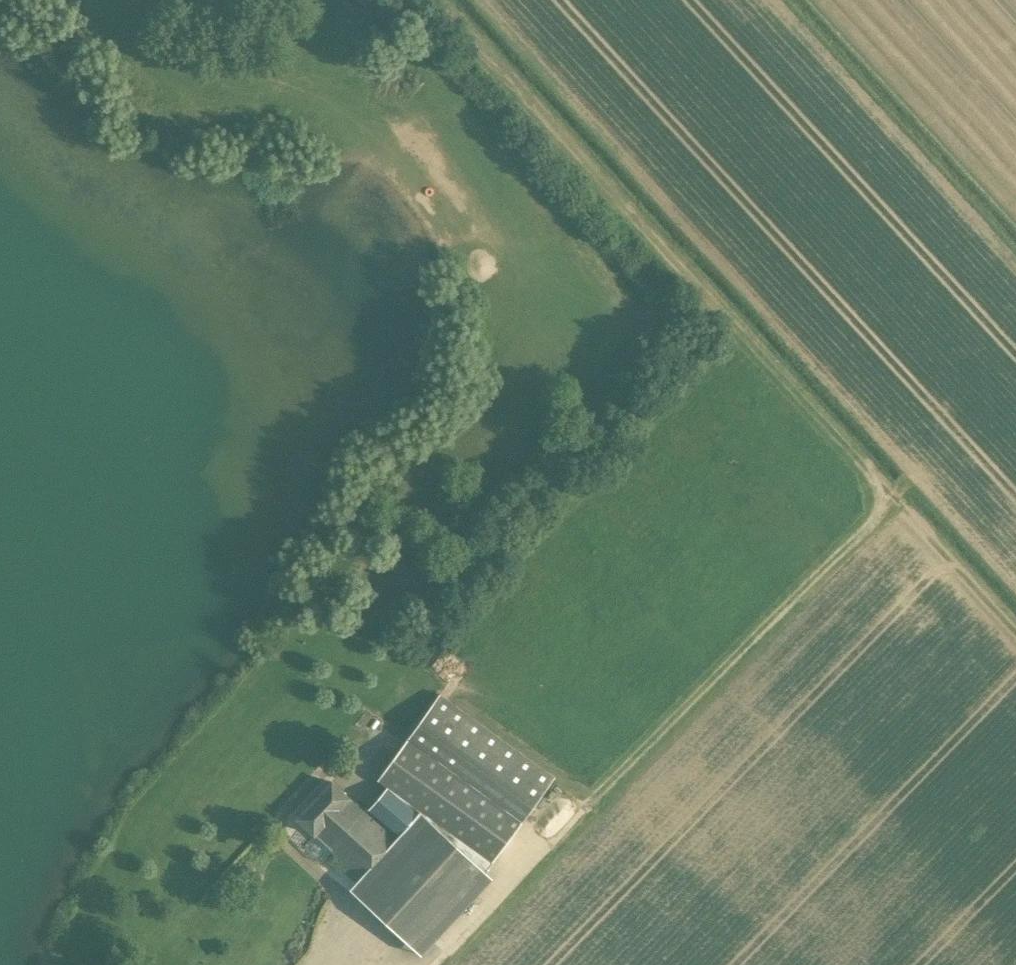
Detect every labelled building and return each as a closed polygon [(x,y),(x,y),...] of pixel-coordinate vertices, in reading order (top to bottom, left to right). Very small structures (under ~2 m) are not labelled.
[(379,778),(389,786),(366,810),(366,809),(363,812),(332,782),(297,818),(351,870),(360,878),(350,890),(420,954),(491,880),(485,874),(512,838),(555,781),(442,695),(379,778)]
